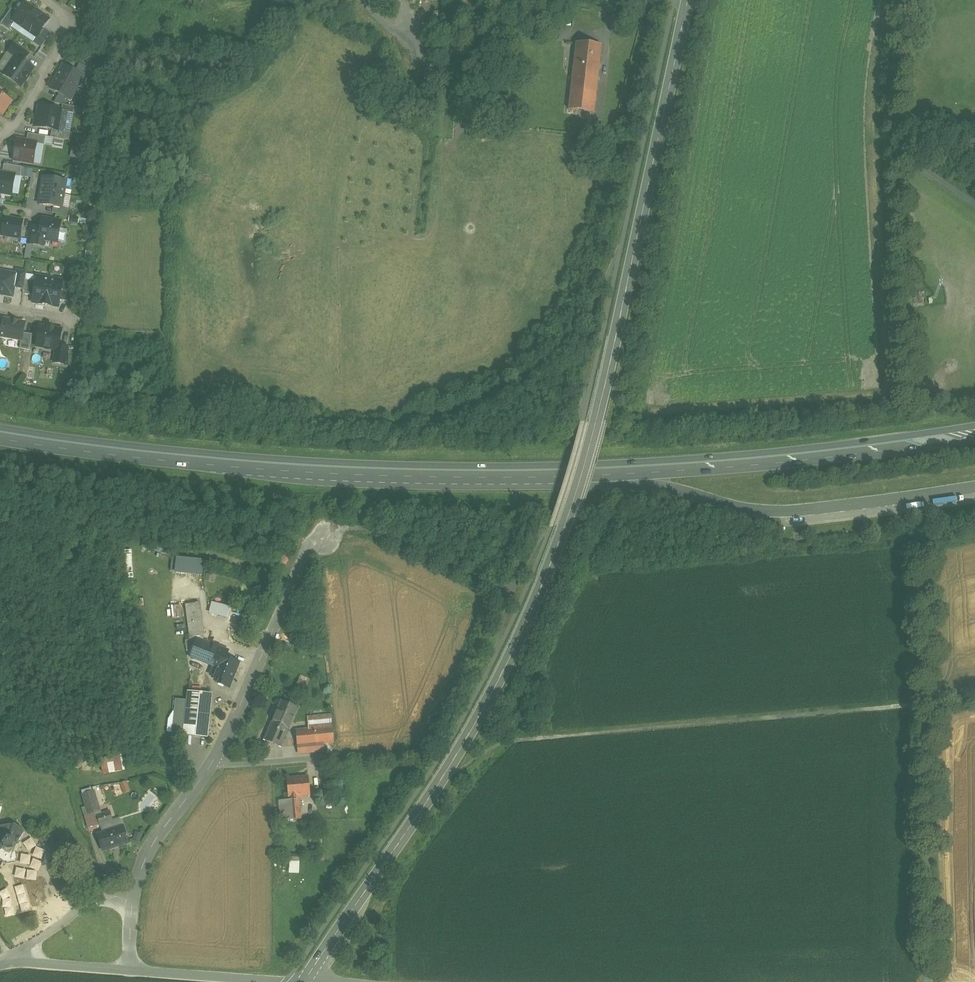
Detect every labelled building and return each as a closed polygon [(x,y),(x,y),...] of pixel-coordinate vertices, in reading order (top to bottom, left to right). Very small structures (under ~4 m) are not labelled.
[(49,20),(25,3),(18,13),(13,20),(16,21),(37,36),(44,27),(49,20)] [(12,9),(1,24),(10,30),(16,21),(13,20),(18,13),(12,9)] [(44,27),(37,36),(33,42),(42,48),(52,33),(44,27)] [(29,54),(15,43),(9,52),(16,57),(16,56),(24,62),(29,54)] [(602,45),(576,43),(569,109),(594,112),(602,45)] [(16,57),(4,74),(21,86),(25,79),(25,80),(29,75),(28,75),(33,68),(24,62),(16,56),(16,57)] [(89,68),(80,64),(76,71),(85,76),(89,68)] [(84,76),(64,65),(50,88),(70,100),(84,76)] [(0,92),(0,114),(3,116),(13,101),(0,92)] [(74,107),(63,105),(62,111),(68,112),(67,112),(73,113),(74,107)] [(62,111),(40,107),(38,117),(36,117),(34,126),(52,129),(64,131),(67,112),(68,112),(62,111)] [(64,131),(52,129),(51,137),(69,140),(70,132),(64,131)] [(46,136),(28,133),(27,141),(37,143),(45,145),(46,136)] [(27,141),(17,139),(14,159),(33,162),(37,143),(27,141)] [(84,149),(72,147),(70,156),(82,158),(84,149)] [(22,167),(4,164),(3,172),(15,175),(20,176),(22,167)] [(89,167),(82,166),(80,175),(87,177),(89,167)] [(32,169),(25,168),(23,176),(30,178),(32,169)] [(12,194),(15,175),(3,172),(0,172),(0,192),(12,194)] [(38,174),(33,173),(30,187),(36,188),(38,174)] [(66,181),(43,177),(41,190),(64,194),(66,181)] [(64,194),(41,190),(39,203),(62,207),(64,194)] [(23,221),(5,217),(2,234),(20,237),(20,235),(21,228),(23,221)] [(61,221),(42,218),(41,227),(39,237),(44,238),(58,241),(61,221)] [(41,227),(30,225),(29,230),(27,242),(43,245),(44,238),(39,237),(41,227)] [(29,230),(21,228),(20,235),(22,236),(20,246),(26,247),(29,230)] [(27,271),(17,269),(16,273),(14,287),(24,288),(25,279),(27,271)] [(0,271),(0,293),(13,295),(14,287),(16,273),(0,271)] [(50,278),(37,276),(33,301),(46,303),(50,278)] [(63,280),(50,278),(46,303),(58,305),(63,280)] [(23,292),(32,294),(34,281),(25,279),(24,288),(23,292)] [(69,300),(72,284),(64,282),(61,299),(69,300)] [(12,318),(12,319),(3,318),(0,335),(0,336),(22,340),(22,339),(23,332),(25,322),(17,320),(17,319),(12,318)] [(49,325),(47,326),(40,325),(37,344),(44,346),(45,347),(49,348),(51,347),(56,348),(58,348),(59,344),(62,329),(55,327),(54,326),(49,325)] [(32,333),(23,332),(22,339),(22,340),(20,347),(30,349),(32,333)] [(71,346),(59,344),(58,348),(56,348),(54,361),(68,364),(71,346)] [(178,556),(177,572),(206,575),(208,559),(178,556)] [(231,607),(212,602),(209,614),(228,618),(231,607)] [(229,651),(203,640),(204,632),(201,604),(186,606),(190,635),(193,658),(218,668),(226,657),(229,651)] [(181,605),(172,606),(173,617),(182,616),(181,605)] [(238,662),(226,657),(218,668),(214,679),(229,685),(238,662)] [(307,684),(299,681),(297,686),(304,690),(307,684)] [(212,694),(188,691),(187,700),(184,734),(207,737),(212,694)] [(187,700),(176,699),(172,733),(184,734),(187,700)] [(298,707),(282,700),(264,740),(281,747),(298,707)] [(310,729),(297,730),(299,755),(326,753),(325,743),(334,742),(332,715),(309,718),(310,729)] [(122,755),(102,759),(104,773),(125,769),(122,755)] [(308,777),(287,779),(289,797),(290,797),(290,800),(280,800),(282,820),(301,819),(299,796),(310,795),(308,777)] [(127,782),(120,784),(124,793),(130,791),(127,782)] [(101,811),(95,791),(83,795),(89,815),(95,813),(101,811)] [(110,811),(97,815),(100,825),(113,821),(110,811)] [(89,815),(85,816),(89,827),(99,824),(95,813),(89,815)] [(0,827),(0,860),(6,864),(18,862),(17,852),(21,846),(20,840),(25,832),(15,824),(0,827)] [(123,826),(98,834),(103,850),(128,843),(123,826)] [(301,873),(301,858),(291,857),(290,873),(301,873)]
